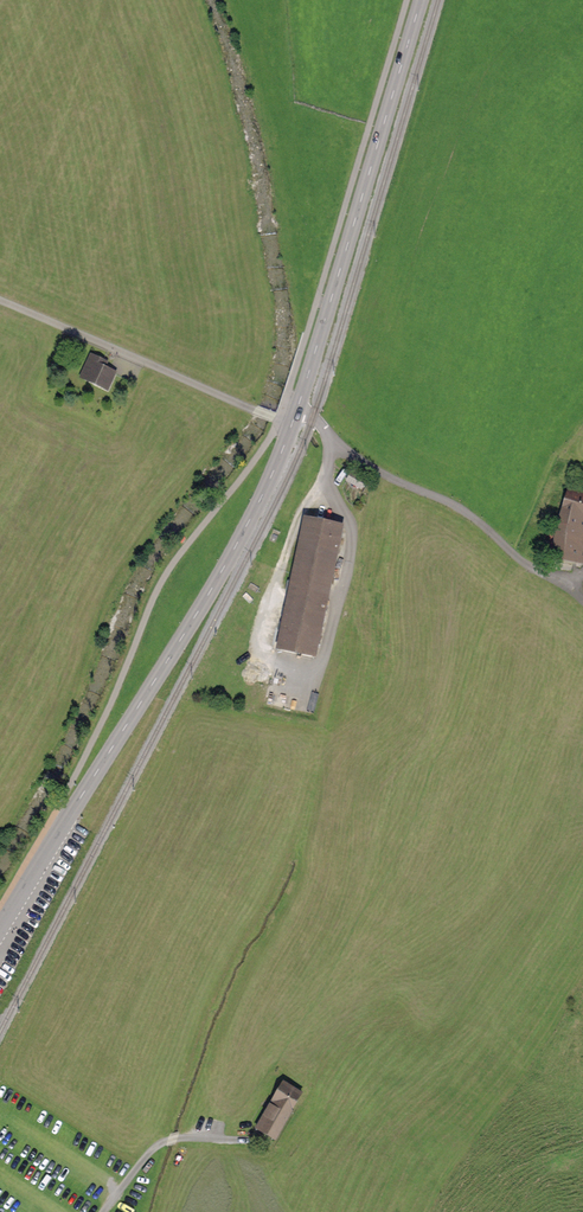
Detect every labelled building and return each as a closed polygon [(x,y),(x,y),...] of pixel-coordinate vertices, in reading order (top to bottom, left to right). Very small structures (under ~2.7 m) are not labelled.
[(119,370),(108,365),(111,359),(93,351),(81,377),(111,389),(119,370)] [(566,492),(556,518),(549,562),(580,567),(582,546),(582,495),(566,492)] [(300,522),(273,653),(316,661),(343,531),(300,522)] [(298,1101),(275,1090),(257,1128),(280,1139),(298,1101)]
